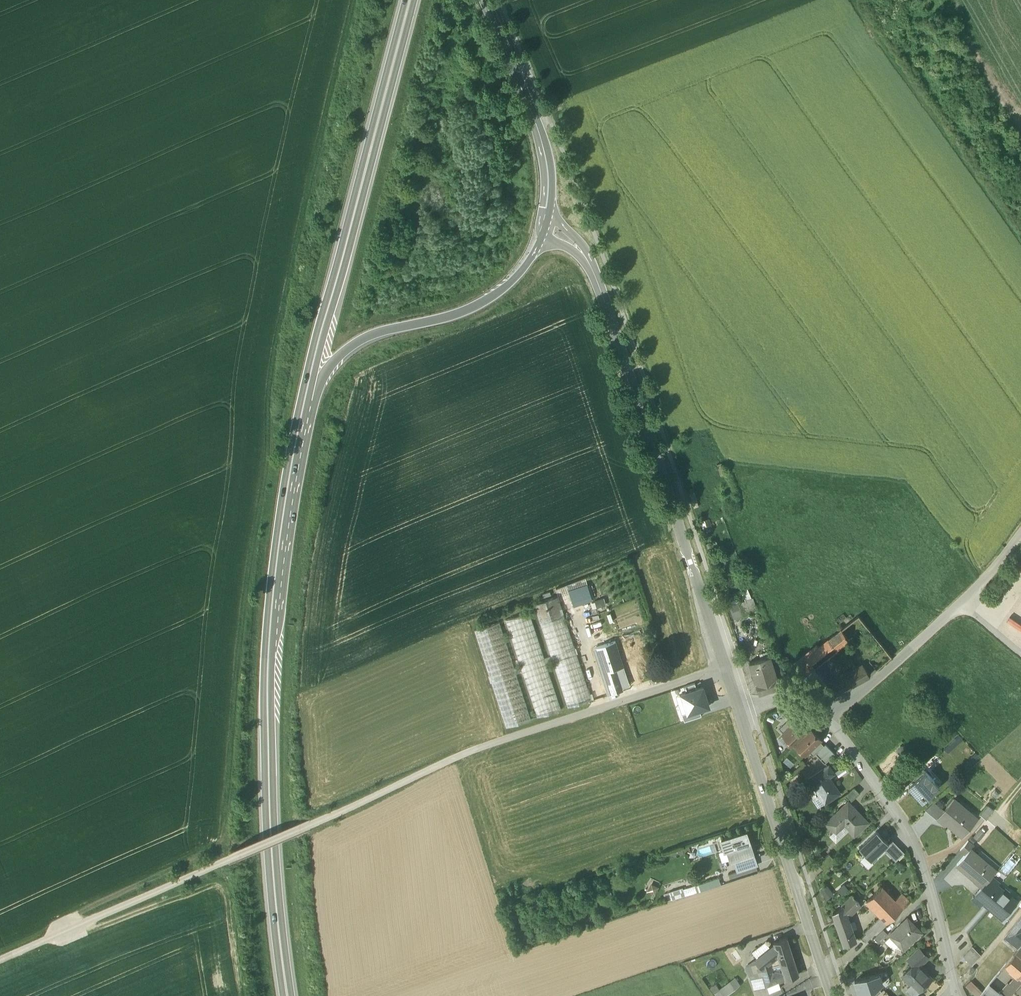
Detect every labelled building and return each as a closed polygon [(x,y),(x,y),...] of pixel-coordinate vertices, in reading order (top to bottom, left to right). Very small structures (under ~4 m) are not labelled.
[(718,541),(706,543),(708,552),(719,551),(718,541)] [(587,585),(569,591),(574,606),(592,600),(587,585)] [(733,621),(743,617),(738,604),(735,595),(726,599),(730,608),(728,608),(733,621)] [(558,597),(533,605),(550,656),(545,658),(530,612),(505,620),(520,666),(514,668),(499,622),(474,631),(506,728),(531,720),(516,674),(522,672),(537,718),(561,710),(547,664),(552,662),(567,708),(592,700),(558,597)] [(598,608),(607,605),(605,598),(596,601),(598,608)] [(745,602),(738,604),(743,617),(757,611),(753,599),(751,600),(745,602)] [(863,616),(845,627),(849,634),(867,623),(863,616)] [(818,634),(818,633),(818,631),(817,630),(815,629),(814,629),(812,629),(811,630),(810,631),(810,633),(810,634),(811,636),(812,636),(814,637),(816,636),(817,636),(818,634)] [(817,646),(793,666),(803,677),(812,670),(848,641),(840,631),(819,648),(817,646)] [(615,642),(605,645),(596,648),(606,680),(606,681),(619,677),(616,669),(623,666),(615,642)] [(769,657),(750,663),(756,683),(759,693),(786,685),(775,656),(770,658),(769,657)] [(803,677),(798,681),(814,700),(816,698),(820,695),(827,689),(827,688),(812,670),(803,677)] [(619,677),(606,681),(606,680),(603,681),(608,695),(623,690),(619,677)] [(830,686),(835,695),(842,692),(837,682),(830,686)] [(685,690),(679,692),(686,713),(687,715),(699,711),(711,707),(703,684),(696,687),(695,684),(684,687),(685,690)] [(687,715),(686,713),(682,715),(684,722),(701,717),(699,711),(687,715)] [(788,720),(779,729),(783,734),(793,725),(788,720)] [(783,734),(783,735),(793,746),(795,744),(809,730),(808,730),(798,720),(793,725),(783,734)] [(809,730),(795,744),(805,755),(808,752),(819,741),(820,740),(810,729),(808,730),(809,730)] [(819,741),(808,752),(813,756),(815,754),(824,746),(819,741)] [(824,746),(815,754),(820,759),(830,750),(825,744),(824,746)] [(830,750),(820,759),(825,764),(835,754),(830,750)] [(828,765),(808,779),(813,786),(825,804),(840,793),(829,777),(834,774),(828,765)] [(921,767),(911,776),(915,781),(925,772),(921,767)] [(915,781),(909,787),(922,802),(937,788),(932,784),(935,782),(925,772),(915,781)] [(825,804),(813,786),(807,790),(819,808),(825,804)] [(854,788),(845,796),(850,802),(859,793),(854,788)] [(970,813),(954,799),(944,811),(938,818),(938,819),(946,825),(947,824),(962,836),(977,819),(977,818),(969,813),(970,813)] [(944,811),(934,802),(925,810),(937,820),(938,819),(938,818),(944,811)] [(867,823),(848,803),(826,824),(833,832),(842,823),(854,836),(867,823)] [(987,806),(980,815),(986,820),(993,811),(987,806)] [(746,831),(721,839),(724,850),(727,849),(730,859),(731,860),(734,859),(753,853),(754,852),(751,843),(750,844),(746,831)] [(888,844),(877,832),(859,849),(871,861),(883,849),(889,844),(888,844)] [(889,844),(883,849),(896,862),(904,854),(892,841),(888,844),(889,844)] [(968,841),(960,850),(965,855),(971,849),(974,846),(968,841)] [(724,850),(720,852),(723,861),(730,859),(727,849),(724,850)] [(965,855),(957,865),(975,880),(974,881),(982,888),(989,879),(992,876),(997,871),(971,849),(965,855)] [(753,853),(734,859),(738,871),(757,865),(753,853)] [(825,858),(820,853),(814,858),(819,863),(825,858)] [(819,863),(818,864),(824,870),(834,860),(829,854),(825,858),(819,863)] [(697,885),(700,892),(719,885),(717,878),(697,885)] [(989,879),(982,888),(975,896),(1002,919),(1017,902),(991,880),(991,881),(989,879)] [(829,885),(821,890),(828,900),(835,895),(829,885)] [(895,901),(881,887),(866,902),(881,917),(887,923),(902,909),(895,901)] [(909,902),(902,894),(895,901),(902,909),(909,902)] [(853,896),(842,906),(846,917),(860,904),(853,896)] [(846,917),(842,906),(841,906),(833,913),(844,945),(855,942),(846,917)] [(881,917),(865,933),(870,938),(878,931),(878,932),(887,923),(881,917)] [(1018,948),(1020,945),(1020,917),(1005,937),(1018,948)] [(907,919),(889,936),(902,949),(920,932),(907,919)] [(883,930),(875,939),(879,943),(888,935),(883,930)] [(870,938),(865,933),(862,938),(866,942),(870,938)] [(799,974),(787,937),(773,942),(774,945),(778,956),(780,963),(782,967),(785,978),(798,974),(799,974)] [(752,953),(757,959),(766,951),(770,948),(765,943),(752,953)] [(778,956),(774,945),(770,948),(766,951),(770,962),(778,956)] [(981,956),(972,947),(963,957),(972,966),(981,956)] [(927,958),(919,949),(908,960),(914,965),(914,966),(916,964),(919,967),(919,966),(927,958)] [(757,959),(755,961),(759,966),(762,969),(770,962),(766,951),(757,959)] [(1016,952),(1005,965),(1016,975),(1020,979),(1020,957),(1016,952)] [(778,956),(770,962),(772,966),(780,963),(778,956)] [(759,966),(755,961),(746,967),(752,980),(757,978),(755,969),(759,966)] [(782,967),(773,971),(770,962),(762,969),(767,986),(778,982),(785,978),(782,967)] [(919,966),(919,967),(916,964),(914,966),(914,965),(903,976),(918,992),(920,990),(922,990),(925,988),(925,985),(931,979),(919,966)] [(759,966),(755,969),(757,978),(761,988),(767,986),(762,969),(759,966)] [(855,981),(860,995),(867,995),(878,987),(882,983),(880,975),(855,981)] [(999,992),(1004,995),(1010,995),(1012,994),(1016,989),(1020,983),(1020,979),(1016,975),(1008,985),(1006,983),(999,992)] [(752,980),(754,990),(761,988),(757,978),(752,980)] [(723,995),(726,995),(739,986),(734,980),(719,991),(723,995)] [(778,982),(767,986),(769,993),(781,988),(778,982)] [(990,984),(984,991),(991,995),(1004,995),(999,992),(990,984)] [(709,989),(714,995),(719,991),(715,985),(709,989)] [(867,995),(877,995),(882,992),(878,987),(867,995)]
